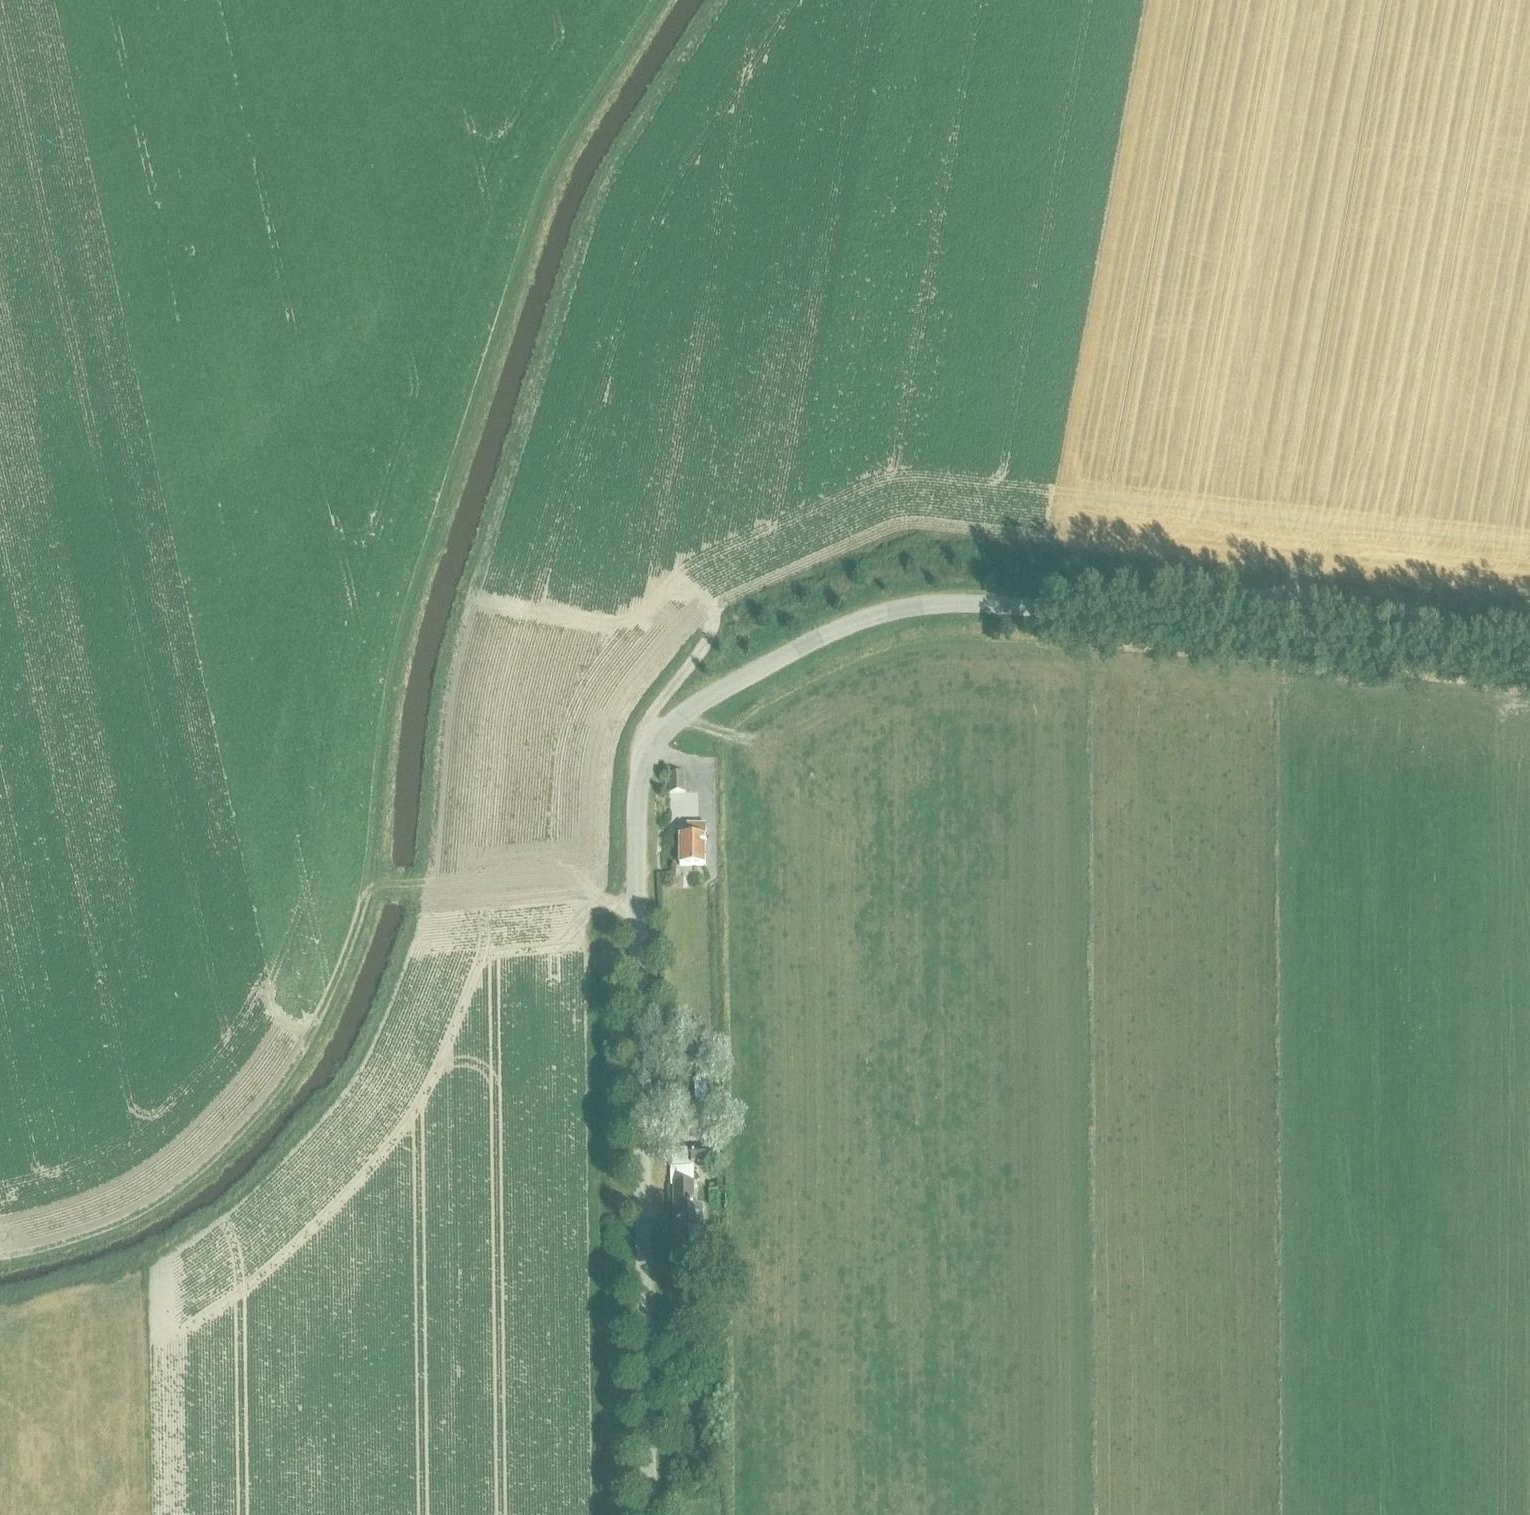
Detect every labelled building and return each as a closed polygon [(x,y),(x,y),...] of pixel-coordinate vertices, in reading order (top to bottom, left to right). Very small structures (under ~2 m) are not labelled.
[(668,794),(684,793),(684,773),(668,773),(668,794)] [(704,866),(704,827),(687,827),(687,837),(679,837),(678,865),(704,866)] [(672,1148),(672,1166),(692,1165),(692,1162),(707,1161),(706,1148),(698,1148),(697,1136),(677,1136),(677,1148),(672,1148)] [(676,1186),(677,1270),(707,1269),(706,1210),(698,1210),(698,1186),(694,1186),(693,1166),(670,1167),(671,1186),(676,1186)]
